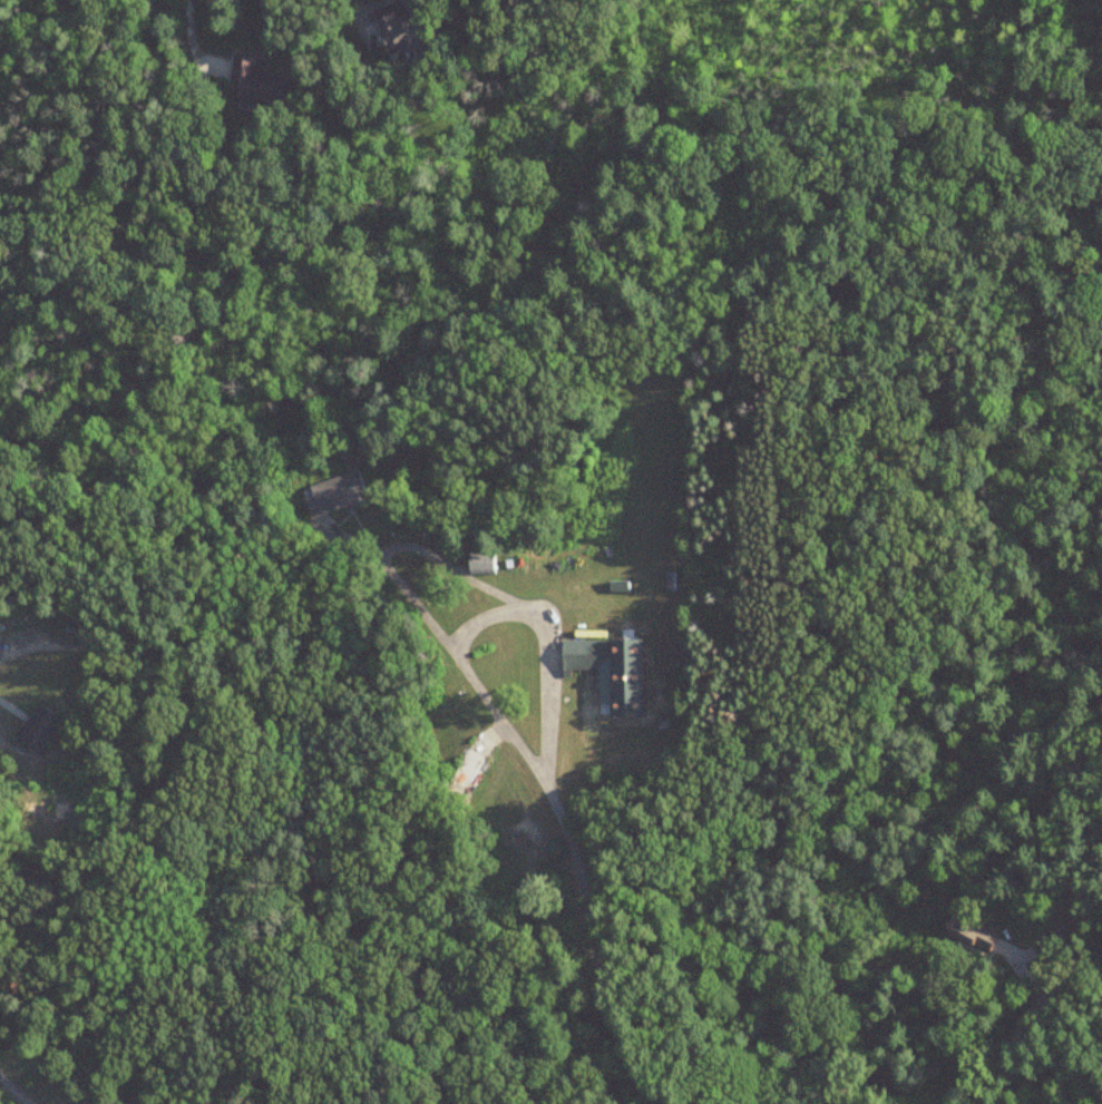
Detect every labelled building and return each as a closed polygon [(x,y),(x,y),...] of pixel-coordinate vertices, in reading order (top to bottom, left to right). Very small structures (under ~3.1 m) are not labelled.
[(440,42),(431,14),(403,24),(399,14),(379,20),(390,52),(404,47),(407,54),(440,42)] [(242,101),(290,105),(293,77),(256,74),(258,57),(237,55),(234,88),(244,89),(242,101)] [(495,573),(495,555),(467,555),(467,573),(495,573)] [(610,671),(610,660),(625,660),(625,649),(609,650),(609,639),(560,640),(560,671),(610,671)] [(15,739),(42,756),(64,722),(36,705),(15,739)] [(486,759),(462,749),(440,802),(464,811),(486,759)] [(972,932),(956,920),(949,930),(965,942),(972,932)]
